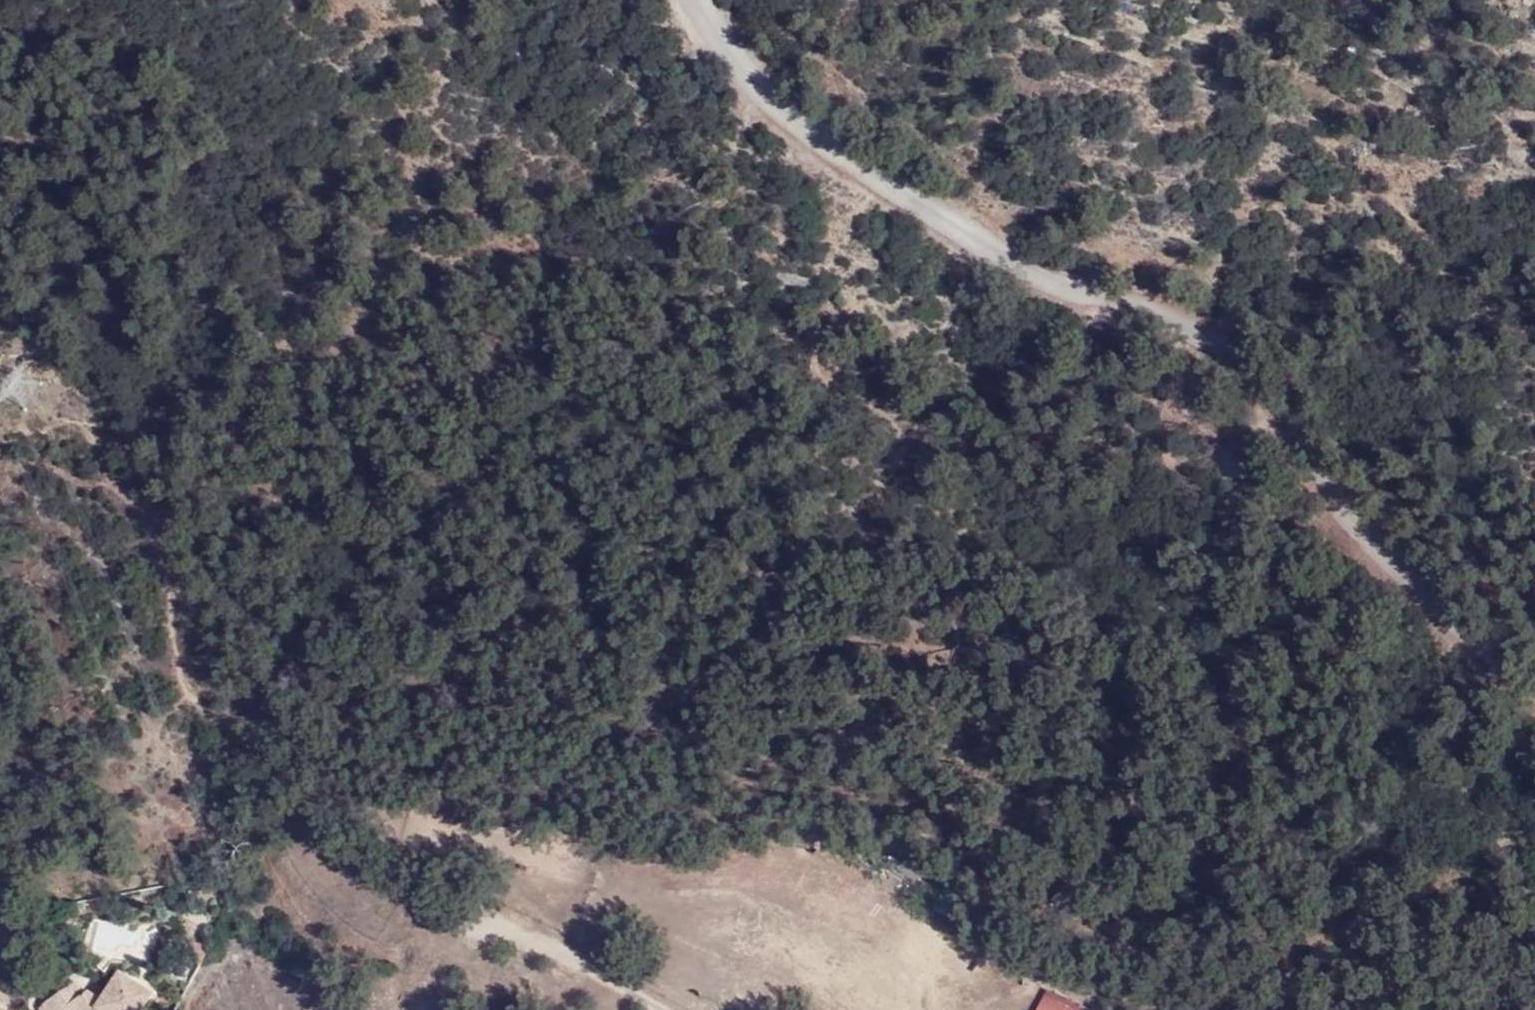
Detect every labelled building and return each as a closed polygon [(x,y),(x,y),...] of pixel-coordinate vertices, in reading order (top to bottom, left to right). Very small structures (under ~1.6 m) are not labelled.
[(150,991),(119,971),(100,999),(87,989),(83,993),(73,980),(43,1003),(48,1009),(138,1009),(150,991)]
